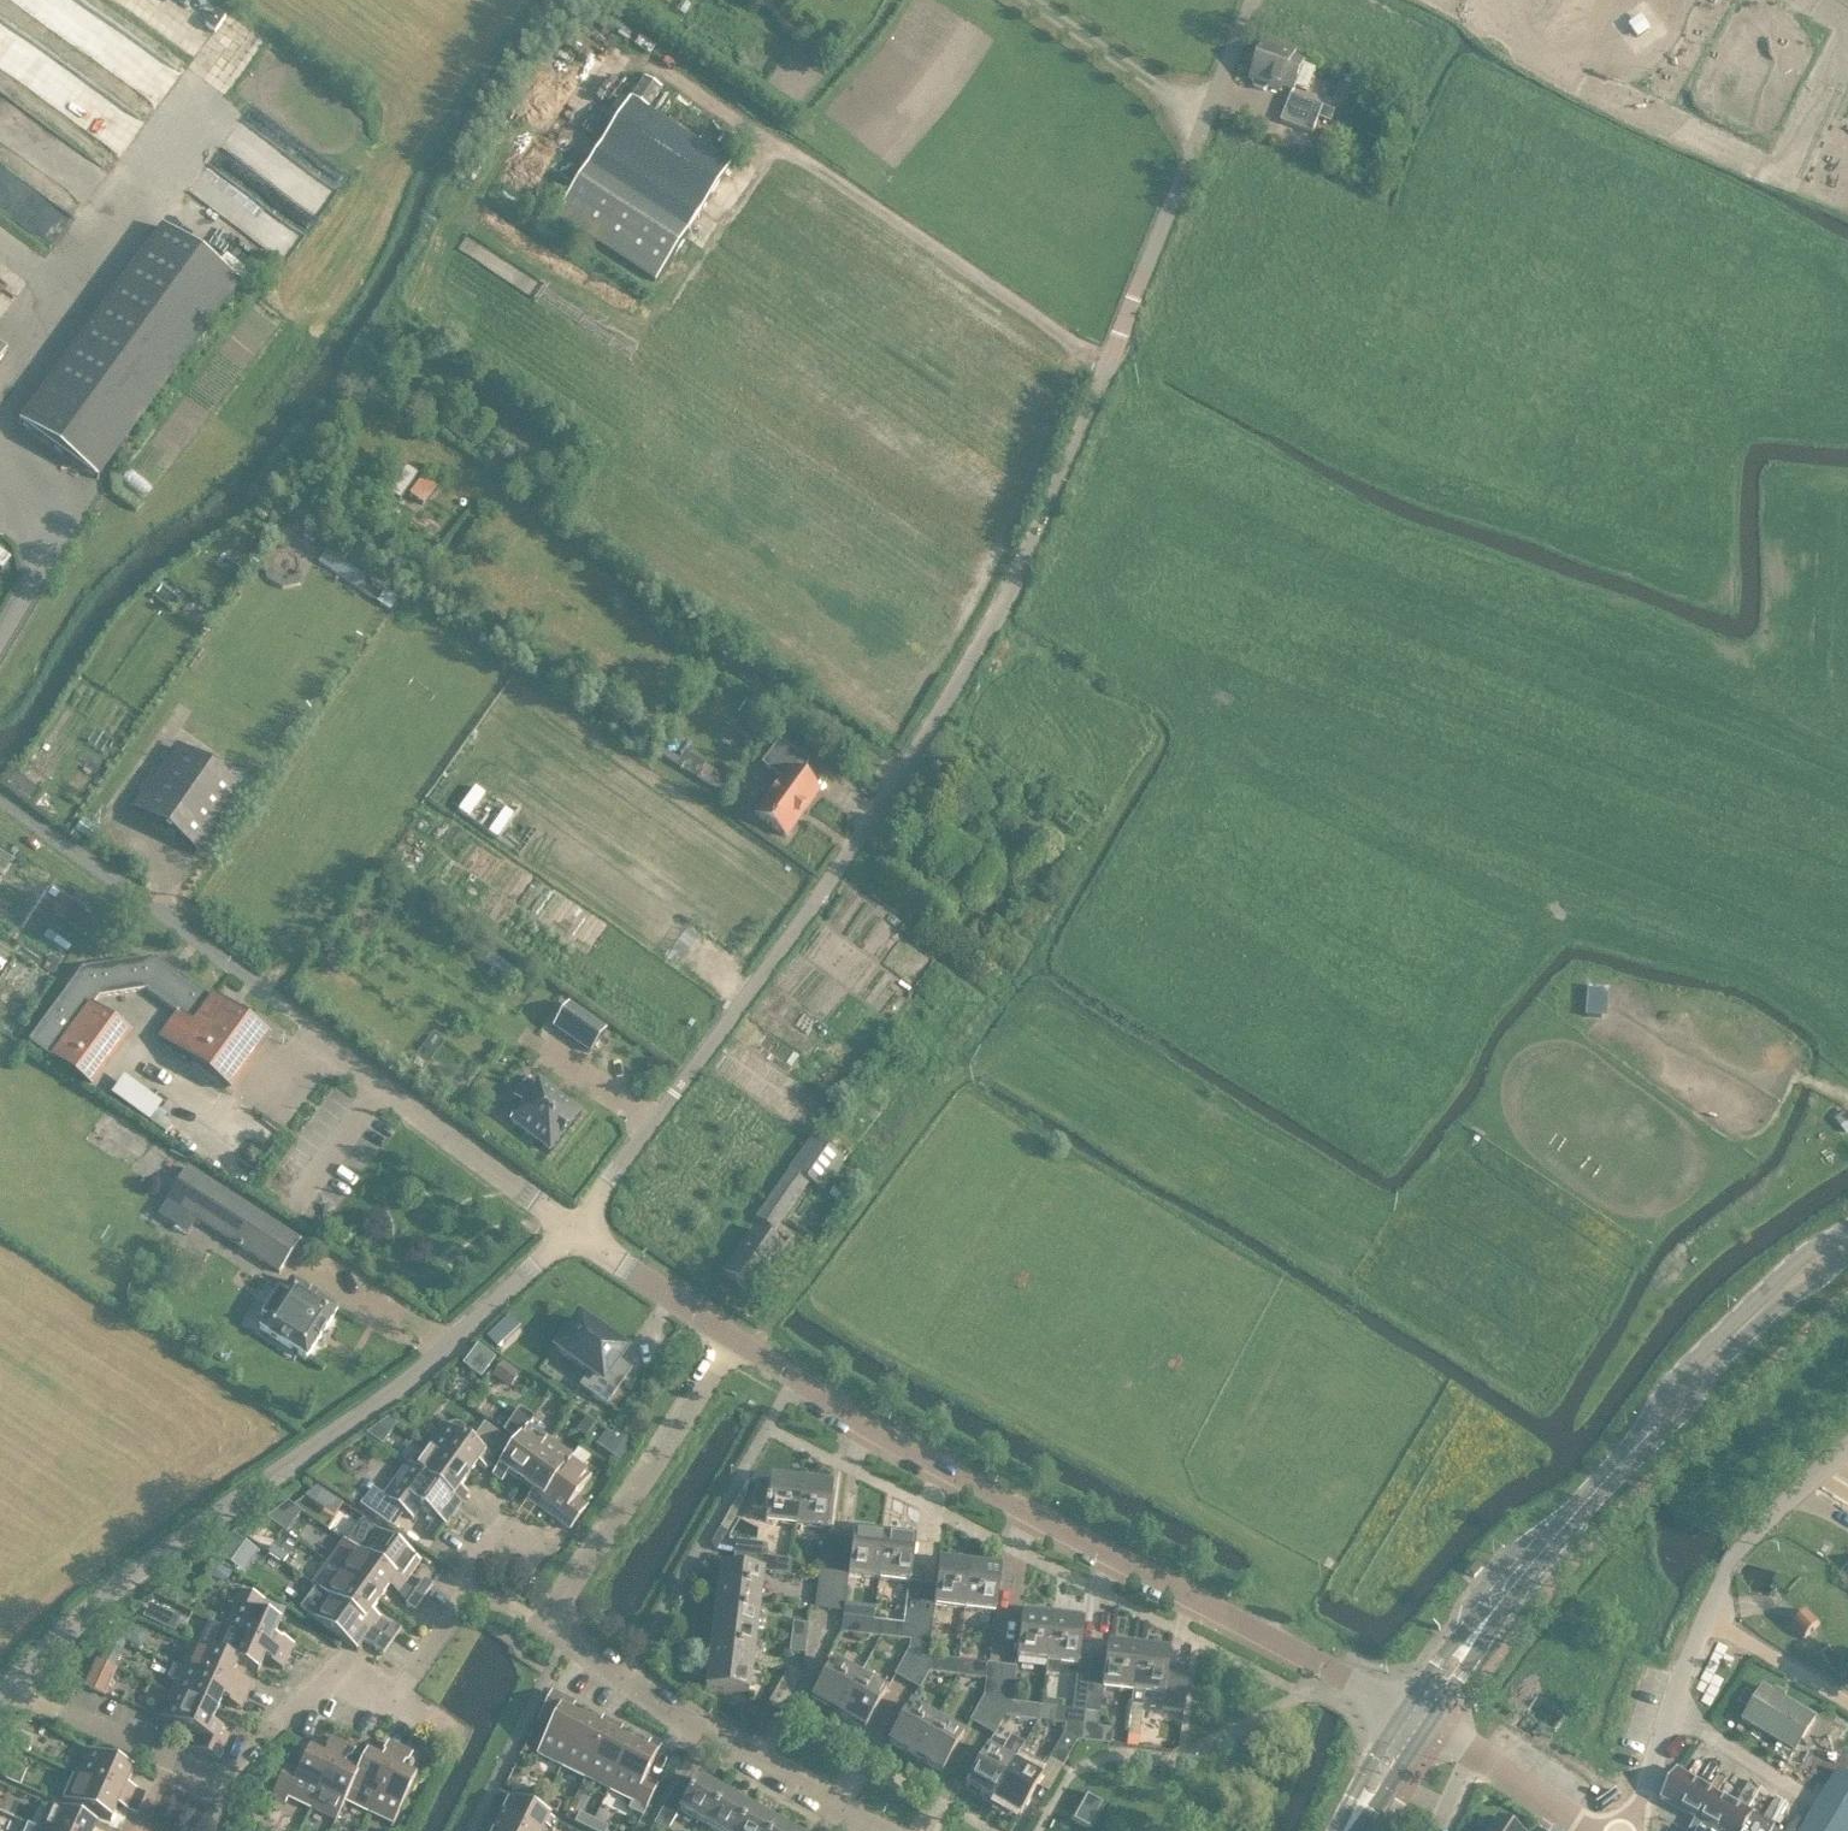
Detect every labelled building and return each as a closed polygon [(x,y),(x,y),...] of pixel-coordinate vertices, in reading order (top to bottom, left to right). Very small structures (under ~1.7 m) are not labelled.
[(1283,87),(1284,86),(1295,90),(1305,61),(1264,46),(1252,74),(1255,75),(1254,78),(1255,82),(1265,85),(1269,84),(1270,81),(1283,87)] [(1322,105),(1290,93),(1280,120),(1312,133),(1318,117),(1329,121),(1333,111),(1321,107),(1322,105)] [(629,100),(586,166),(687,232),(730,166),(629,100)] [(586,166),(554,214),(655,280),(687,232),(586,166)] [(239,282),(161,226),(19,422),(96,478),(239,282)] [(406,465),(388,490),(399,498),(417,473),(406,465)] [(264,502),(255,515),(262,520),(271,507),(264,502)] [(0,551),(0,568),(1,568),(9,557),(0,551)] [(780,778),(754,814),(785,836),(818,791),(797,776),(808,762),(778,740),(761,763),(780,778)] [(241,790),(181,748),(137,810),(196,851),(195,852),(197,853),(241,790)] [(705,765),(697,778),(714,789),(722,776),(705,765)] [(81,968),(28,1042),(51,1059),(50,1060),(85,1085),(124,1031),(91,1006),(97,998),(144,991),(180,1017),(161,1043),(224,1088),(263,1034),(212,997),(211,1000),(152,957),(81,968)] [(553,1027),(589,1052),(604,1030),(568,1005),(553,1027)] [(509,1119),(549,1150),(579,1112),(537,1079),(519,1102),(521,1104),(509,1119)] [(1844,1132),(1847,1129),(1847,1112),(1846,1109),(1833,1118),(1844,1132)] [(774,1231),(809,1182),(821,1191),(844,1160),(811,1136),(788,1168),(754,1217),(774,1231)] [(186,1167),(170,1194),(166,1200),(278,1273),(299,1240),(186,1167)] [(755,1229),(723,1273),(752,1293),(784,1247),(755,1229)] [(259,1329),(305,1359),(336,1310),(290,1280),(259,1329)] [(578,1319),(556,1349),(589,1373),(579,1386),(606,1406),(624,1381),(609,1370),(617,1359),(623,1352),(578,1319)] [(505,1339),(494,1328),(486,1336),(497,1346),(505,1339)] [(476,1344),(462,1363),(480,1377),(494,1358),(476,1344)] [(493,1375),(509,1386),(519,1372),(503,1361),(493,1375)] [(494,1399),(481,1389),(471,1401),(484,1411),(494,1399)] [(504,1430),(516,1439),(525,1426),(526,1427),(534,1417),(520,1407),(504,1430)] [(447,1427),(443,1424),(427,1446),(467,1475),(477,1463),(484,1468),(490,1459),(480,1451),(487,1441),(476,1433),(469,1442),(462,1437),(465,1433),(465,1431),(465,1428),(464,1426),(461,1424),(457,1422),(454,1422),(451,1423),(447,1427)] [(476,1433),(487,1441),(494,1431),(483,1423),(476,1433)] [(520,1481),(548,1442),(526,1427),(525,1426),(516,1439),(491,1473),(500,1480),(506,1472),(520,1481)] [(607,1430),(598,1442),(621,1459),(633,1443),(624,1437),(622,1441),(607,1430)] [(505,1439),(494,1431),(487,1441),(498,1449),(505,1439)] [(490,1459),(498,1449),(487,1441),(480,1451),(490,1459)] [(570,1458),(548,1442),(520,1481),(532,1490),(526,1498),(535,1505),(568,1461),(570,1458)] [(453,1498),(459,1503),(466,1494),(458,1488),(467,1475),(427,1446),(411,1467),(453,1498)] [(589,1476),(568,1461),(535,1505),(569,1530),(587,1504),(575,1495),(589,1476)] [(384,1497),(383,1499),(397,1509),(411,1519),(420,1506),(444,1525),(459,1503),(453,1498),(411,1467),(407,1464),(384,1497)] [(756,1479),(752,1506),(767,1508),(765,1521),(795,1524),(800,1480),(771,1477),(770,1481),(756,1479)] [(831,1484),(800,1480),(795,1524),(826,1528),(831,1484)] [(316,1487),(305,1497),(310,1500),(334,1516),(342,1504),(316,1487)] [(358,1506),(386,1526),(397,1509),(383,1499),(384,1497),(371,1488),(358,1506)] [(418,1561),(360,1520),(344,1543),(354,1550),(355,1549),(402,1583),(418,1561)] [(717,1530),(710,1542),(714,1549),(715,1550),(724,1534),(717,1530)] [(853,1540),(836,1538),(831,1582),(847,1584),(848,1575),(878,1578),(883,1535),(854,1531),(853,1540)] [(913,1538),(913,1534),(897,1532),(896,1536),(883,1535),(878,1578),(910,1581),(914,1539),(913,1538)] [(223,1552),(235,1560),(247,1543),(235,1535),(223,1552)] [(824,1536),(818,1580),(831,1582),(836,1538),(824,1536)] [(734,1539),(733,1553),(762,1555),(763,1543),(737,1540),(734,1539)] [(355,1549),(354,1550),(344,1543),(342,1541),(328,1562),(379,1598),(387,1586),(395,1591),(402,1583),(355,1549)] [(271,1545),(267,1551),(283,1562),(287,1556),(271,1545)] [(731,1567),(718,1566),(715,1597),(758,1602),(762,1571),(773,1572),(775,1557),(762,1555),(733,1553),(731,1567)] [(790,1559),(775,1557),(773,1572),(788,1574),(790,1559)] [(969,1564),(939,1561),(934,1604),(964,1607),(969,1564)] [(369,1610),(379,1598),(328,1562),(312,1584),(314,1585),(313,1587),(323,1593),(326,1596),(327,1595),(371,1626),(378,1617),(369,1610)] [(1001,1568),(969,1564),(964,1607),(996,1611),(1001,1568)] [(422,1578),(413,1591),(421,1597),(431,1584),(422,1578)] [(828,1610),(831,1582),(818,1580),(815,1609),(828,1610)] [(843,1611),(847,1584),(831,1582),(828,1610),(843,1611)] [(233,1605),(222,1628),(287,1657),(292,1646),(272,1637),(278,1625),(256,1614),(263,1600),(234,1587),(227,1602),(233,1605)] [(326,1596),(323,1593),(313,1587),(298,1608),(355,1648),(371,1626),(327,1595),(326,1596)] [(421,1597),(413,1591),(404,1603),(413,1609),(421,1597)] [(715,1597),(711,1627),(754,1632),(758,1602),(715,1597)] [(147,1604),(141,1617),(157,1624),(163,1611),(147,1604)] [(1023,1614),(1021,1614),(1016,1658),(1046,1661),(1052,1617),(1040,1616),(1041,1609),(1024,1607),(1023,1614)] [(888,1622),(886,1637),(908,1640),(915,1639),(918,1612),(904,1610),(902,1624),(888,1622)] [(918,1612),(915,1639),(930,1641),(933,1613),(918,1612)] [(1083,1621),(1081,1621),(1082,1613),(1065,1612),(1064,1619),(1052,1617),(1046,1661),(1045,1673),(1057,1675),(1059,1663),(1077,1665),(1083,1621)] [(1807,1612),(1797,1623),(1793,1627),(1806,1639),(1820,1624),(1807,1612)] [(840,1632),(886,1637),(888,1622),(842,1616),(840,1632)] [(246,1668),(256,1673),(262,1660),(281,1669),(287,1657),(222,1628),(208,1621),(197,1645),(246,1668)] [(390,1641),(400,1627),(391,1621),(382,1634),(390,1641)] [(792,1622),(791,1637),(806,1639),(808,1624),(792,1622)] [(122,1623),(115,1638),(127,1643),(134,1628),(122,1623)] [(751,1662),(754,1632),(711,1627),(708,1657),(751,1662)] [(390,1641),(382,1634),(373,1647),(381,1653),(390,1641)] [(806,1639),(791,1637),(789,1651),(804,1653),(806,1639)] [(102,1652),(112,1658),(121,1645),(111,1639),(102,1652)] [(893,1674),(905,1681),(919,1656),(929,1656),(930,1641),(915,1639),(908,1640),(907,1648),(893,1674)] [(246,1697),(251,1685),(241,1680),(246,1668),(197,1645),(191,1643),(181,1667),(246,1697)] [(1131,1691),(1136,1648),(1106,1644),(1103,1668),(1089,1666),(1084,1710),(1098,1712),(1101,1687),(1131,1691)] [(1169,1652),(1136,1648),(1131,1691),(1132,1691),(1130,1705),(1142,1707),(1144,1692),(1163,1695),(1161,1710),(1176,1711),(1181,1668),(1166,1667),(1169,1652)] [(928,1672),(942,1674),(944,1658),(929,1656),(919,1656),(905,1681),(919,1689),(928,1672)] [(747,1692),(751,1662),(708,1657),(704,1687),(747,1692)] [(942,1674),(957,1676),(959,1660),(944,1658),(942,1674)] [(830,1660),(809,1698),(837,1713),(858,1676),(830,1660)] [(957,1676),(970,1678),(972,1661),(959,1660),(957,1676)] [(983,1696),(996,1700),(1001,1665),(972,1661),(970,1678),(985,1679),(983,1696)] [(87,1680),(105,1688),(113,1670),(95,1662),(87,1680)] [(169,1692),(214,1712),(220,1700),(240,1709),(246,1697),(181,1667),(173,1664),(167,1677),(174,1681),(169,1692)] [(1001,1665),(996,1700),(1010,1702),(1015,1666),(1001,1665)] [(767,1704),(779,1712),(800,1675),(788,1667),(767,1704)] [(885,1691),(858,1676),(837,1713),(863,1728),(885,1691)] [(1802,1740),(1815,1718),(1764,1687),(1744,1721),(1786,1746),(1793,1735),(1802,1740)] [(189,1746),(216,1759),(228,1734),(209,1725),(214,1712),(169,1692),(159,1717),(195,1733),(189,1746)] [(572,1704),(550,1692),(536,1720),(549,1727),(537,1751),(561,1764),(583,1719),(568,1712),(572,1704)] [(969,1721),(981,1728),(996,1700),(983,1696),(969,1721)] [(1024,1703),(1010,1702),(996,1700),(981,1728),(994,1735),(1004,1717),(1023,1719),(1024,1703)] [(1023,1719),(1039,1721),(1040,1705),(1024,1703),(1023,1719)] [(913,1756),(934,1719),(908,1704),(887,1742),(913,1756)] [(1055,1707),(1040,1705),(1039,1721),(1053,1722),(1055,1707)] [(1063,1731),(1063,1732),(1076,1739),(1080,1740),(1084,1710),(1055,1707),(1053,1722),(1064,1724),(1063,1731)] [(1098,1712),(1084,1710),(1080,1740),(1110,1744),(1111,1729),(1096,1726),(1098,1712)] [(597,1727),(583,1719),(561,1764),(585,1775),(611,1723),(601,1718),(597,1727)] [(962,1734),(934,1719),(913,1756),(942,1772),(962,1734)] [(585,1775),(608,1787),(629,1744),(616,1737),(621,1728),(611,1723),(585,1775)] [(1063,1732),(1063,1731),(1056,1727),(1046,1742),(1054,1747),(1048,1759),(1061,1766),(1076,1739),(1063,1732)] [(15,1747),(27,1752),(34,1736),(21,1731),(19,1734),(15,1747)] [(1126,1735),(1125,1746),(1137,1747),(1138,1736),(1126,1735)] [(287,1796),(310,1807),(341,1743),(329,1738),(319,1756),(307,1751),(297,1772),(284,1766),(270,1794),(285,1801),(287,1796)] [(345,1800),(368,1811),(399,1747),(387,1741),(377,1761),(364,1755),(355,1774),(345,1800)] [(644,1751),(629,1744),(608,1787),(631,1799),(627,1810),(640,1816),(655,1785),(643,1780),(659,1747),(648,1742),(644,1751)] [(353,1749),(341,1743),(310,1807),(335,1819),(345,1800),(355,1774),(343,1769),(353,1749)] [(410,1753),(399,1747),(368,1811),(393,1823),(414,1779),(401,1772),(410,1753)] [(1011,1762),(986,1748),(964,1785),(990,1800),(1011,1762)] [(76,1776),(140,1804),(145,1793),(126,1784),(132,1770),(88,1750),(76,1776)] [(1014,1763),(1011,1762),(990,1800),(1018,1815),(1039,1778),(1025,1770),(1032,1758),(1020,1751),(1014,1763)] [(9,1763),(3,1776),(16,1781),(22,1767),(10,1761),(9,1763)] [(1802,1830),(1847,1830),(1847,1776),(1838,1770),(1802,1830)] [(1662,1798),(1697,1818),(1698,1818),(1717,1829),(1721,1830),(1776,1830),(1777,1829),(1753,1817),(1753,1816),(1718,1798),(1676,1772),(1662,1798)] [(136,1813),(140,1804),(76,1776),(66,1800),(110,1820),(117,1804),(136,1813)] [(695,1778),(686,1793),(674,1787),(653,1823),(665,1830),(677,1809),(704,1824),(722,1793),(695,1778)] [(704,1824),(716,1830),(733,1830),(747,1807),(722,1793),(704,1824)] [(1084,1795),(1070,1820),(1088,1829),(1102,1804),(1084,1795)] [(545,1797),(540,1806),(554,1813),(559,1804),(545,1797)] [(544,1827),(552,1830),(556,1823),(548,1819),(507,1799),(496,1822),(514,1830),(542,1830),(544,1827)] [(51,1806),(40,1830),(43,1830),(93,1830),(95,1826),(51,1806)] [(733,1830),(769,1830),(774,1822),(747,1807),(733,1830)] [(573,1823),(587,1829),(591,1821),(577,1814),(573,1823)] [(1717,1829),(1698,1818),(1697,1818),(1690,1830),(1721,1830),(1717,1829)] [(1500,1819),(1493,1830),(1518,1830),(1500,1819)] [(587,1829),(590,1830),(605,1830),(606,1828),(591,1821),(587,1829)] [(496,1822),(491,1830),(514,1830),(496,1822)] [(774,1822),(769,1830),(789,1830),(774,1822)]
